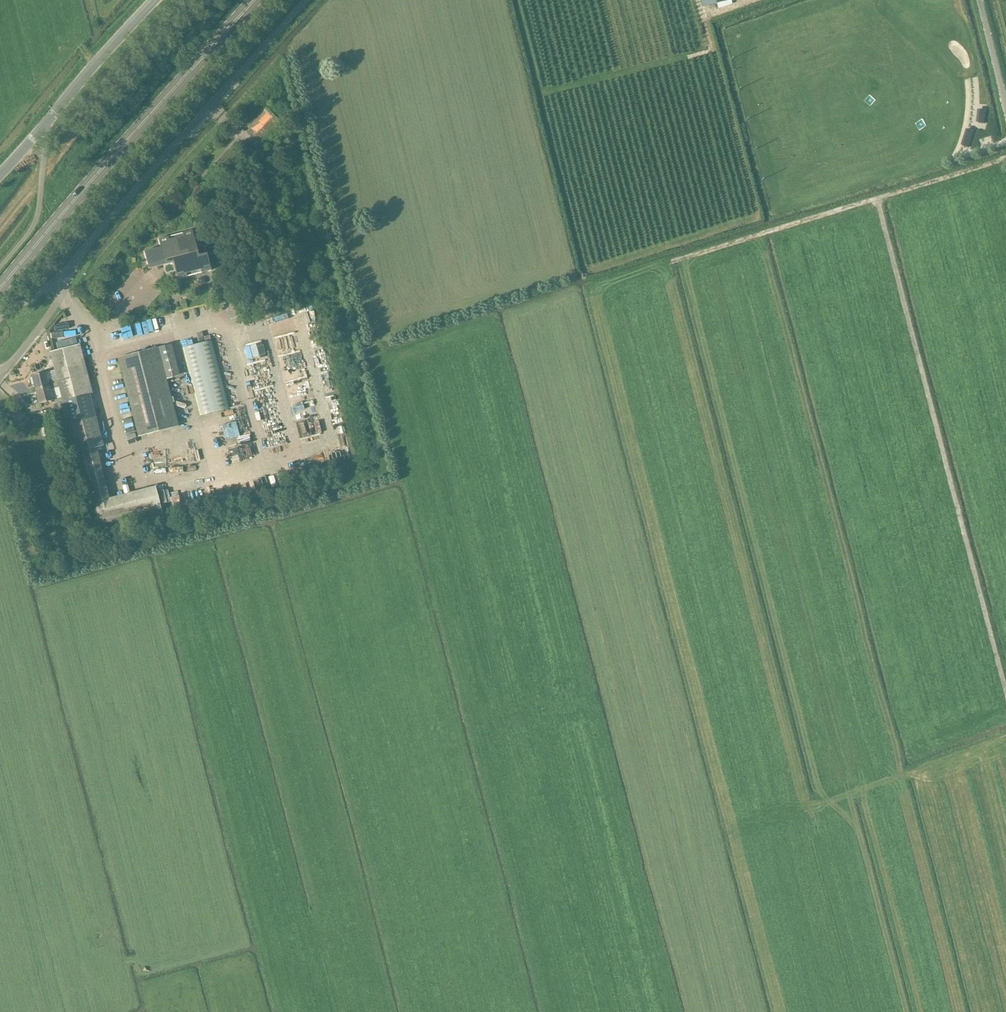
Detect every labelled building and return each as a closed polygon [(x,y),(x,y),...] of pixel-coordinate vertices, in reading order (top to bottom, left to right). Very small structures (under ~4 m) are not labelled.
[(173,263),(177,279),(195,274),(208,271),(211,270),(206,253),(203,254),(199,255),(192,230),(176,235),(158,240),(165,265),(173,263)] [(229,409),(212,341),(184,348),(201,416),(229,409)] [(62,401),(90,395),(93,394),(80,344),(50,352),(56,378),(57,382),(59,389),(62,401)] [(179,427),(158,347),(117,358),(138,437),(179,427)] [(57,382),(56,378),(48,380),(46,372),(32,376),(35,390),(49,386),(49,385),(57,382)] [(50,391),(59,389),(57,382),(49,385),(49,386),(35,390),(39,404),(53,401),(50,391)] [(74,453),(92,524),(95,534),(162,517),(157,498),(113,509),(96,447),(74,453)]
